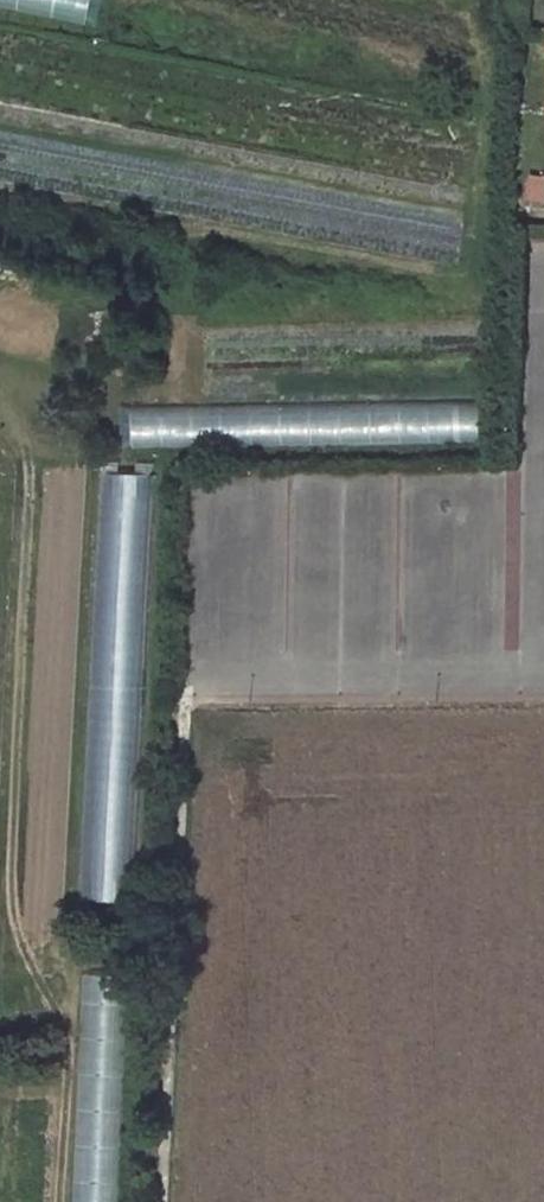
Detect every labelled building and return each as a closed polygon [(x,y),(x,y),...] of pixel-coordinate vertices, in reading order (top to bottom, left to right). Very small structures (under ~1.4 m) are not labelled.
[(536,175),(531,198),(543,200),(543,176),(536,175)] [(335,406),(134,408),(134,445),(335,444),(335,406)] [(139,901),(149,474),(96,473),(86,900),(139,901)] [(121,975),(78,974),(74,1201),(117,1201),(121,975)]
